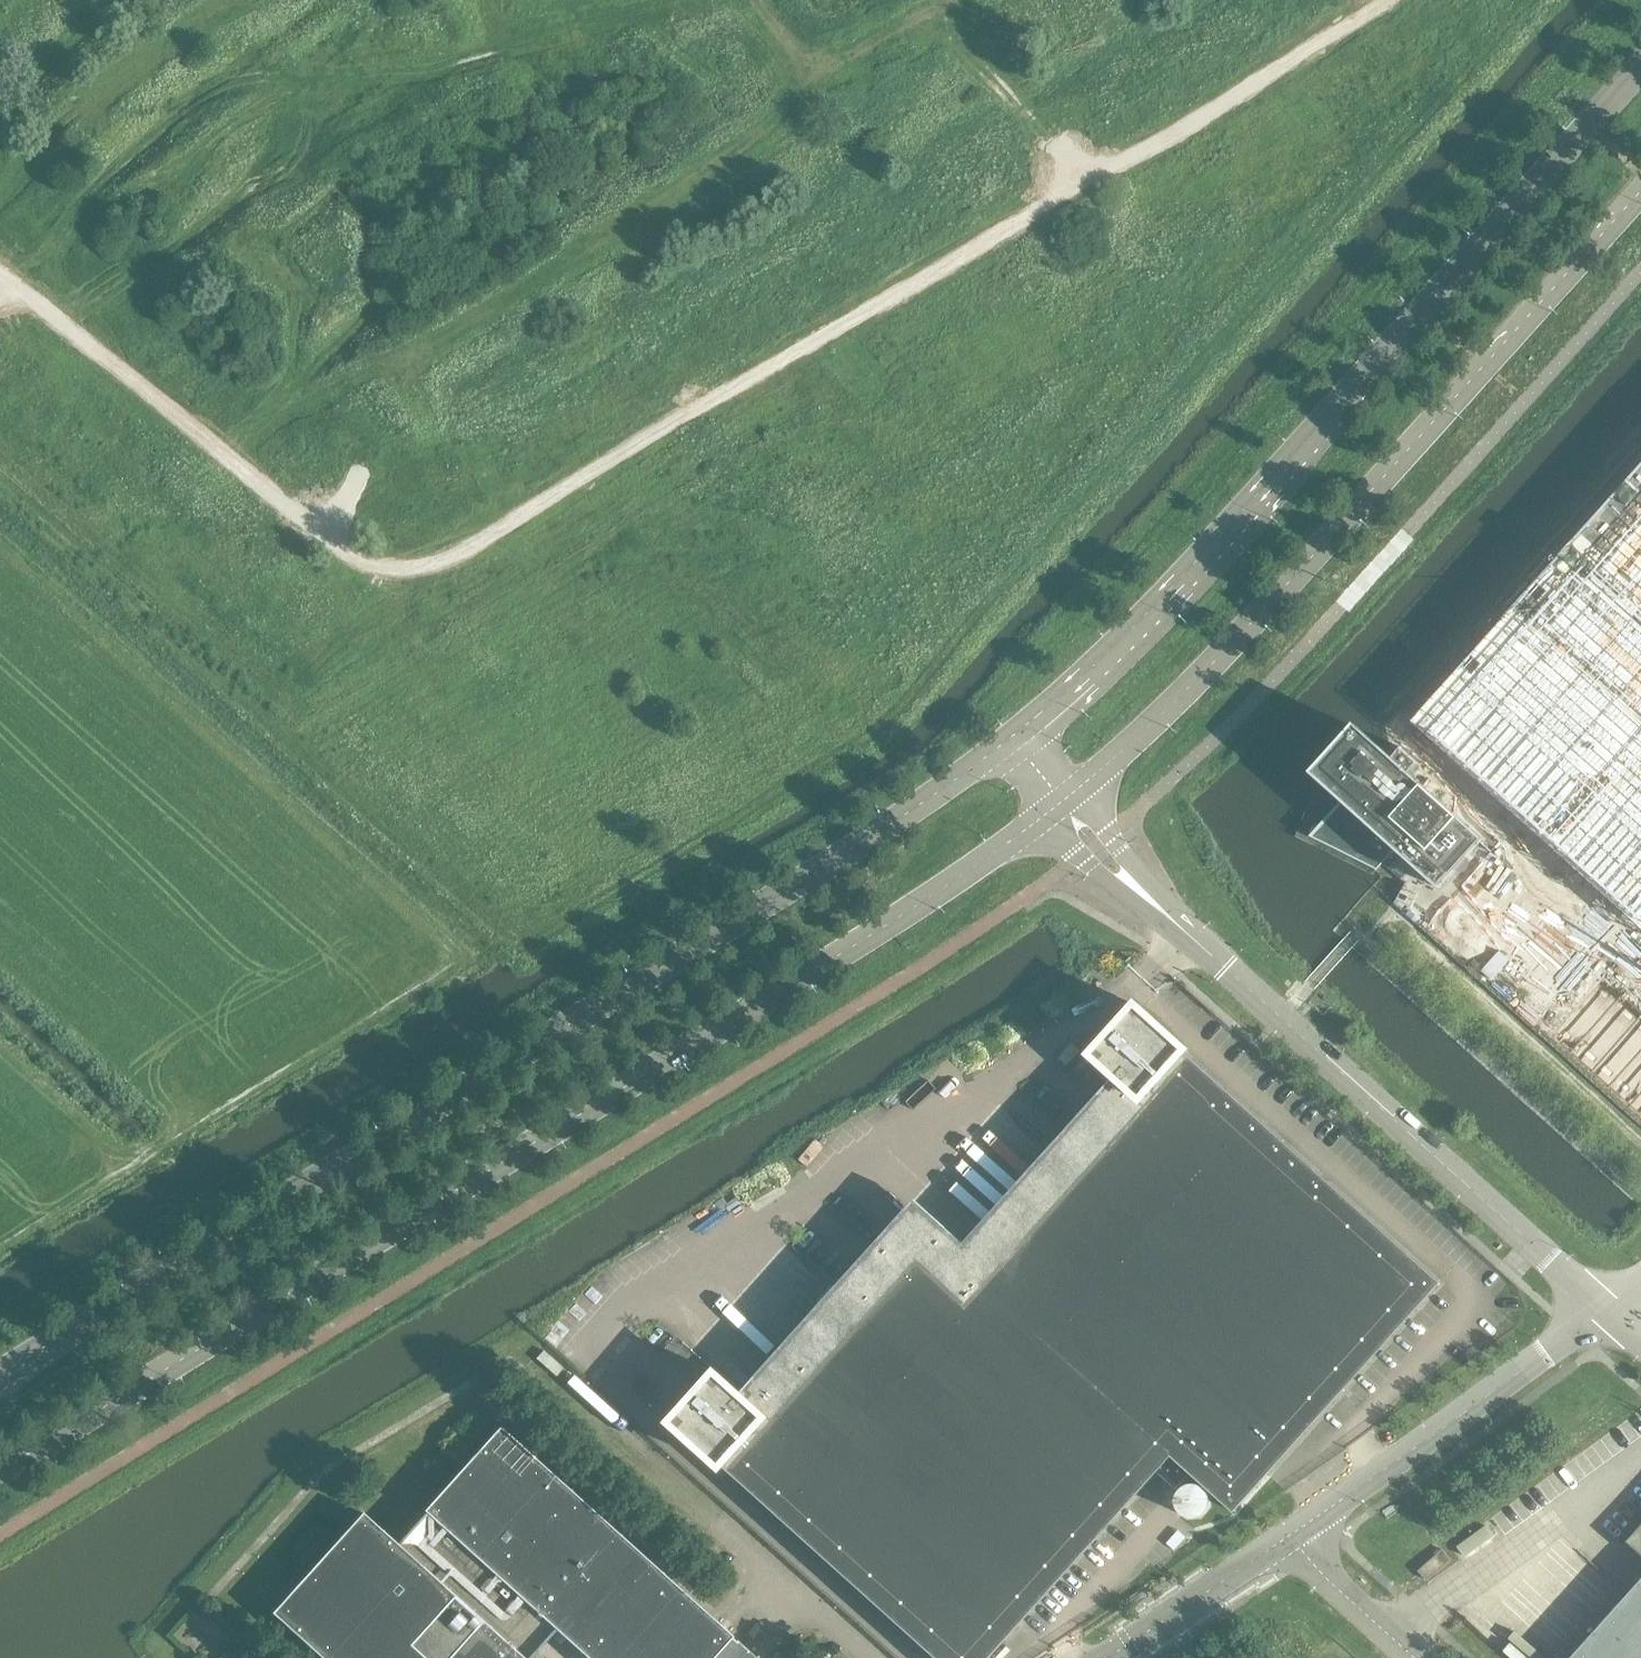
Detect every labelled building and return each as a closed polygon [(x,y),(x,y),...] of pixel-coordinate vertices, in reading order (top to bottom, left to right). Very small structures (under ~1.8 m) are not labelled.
[(1429,723),(1640,917),(1640,491),(1429,723)] [(1341,800),(1309,836),(1375,869),(1377,870),(1396,849),(1439,888),(1484,839),(1412,774),(1421,763),(1403,747),(1394,758),(1386,750),(1362,729),(1317,779),(1341,800)] [(670,1421),(721,1467),(723,1465),(938,1657),(990,1657),(1172,1456),(1234,1512),(1441,1282),(1184,1051),(1186,1049),(1136,1003),(1090,1054),(1114,1076),(964,1243),(915,1199),(740,1393),(716,1371),(670,1421)] [(1071,1043),(1058,1057),(1065,1064),(1078,1049),(1071,1043)] [(425,1512),(396,1543),(362,1512),(271,1613),(321,1657),(526,1657),(553,1627),(587,1657),(756,1657),(499,1426),(423,1510),(425,1512)] [(1626,1540),(1640,1554),(1640,1524),(1626,1540)] [(1441,1549),(1417,1570),(1426,1581),(1451,1559),(1441,1549)] [(1570,1657),(1640,1657),(1640,1578),(1570,1657)]
